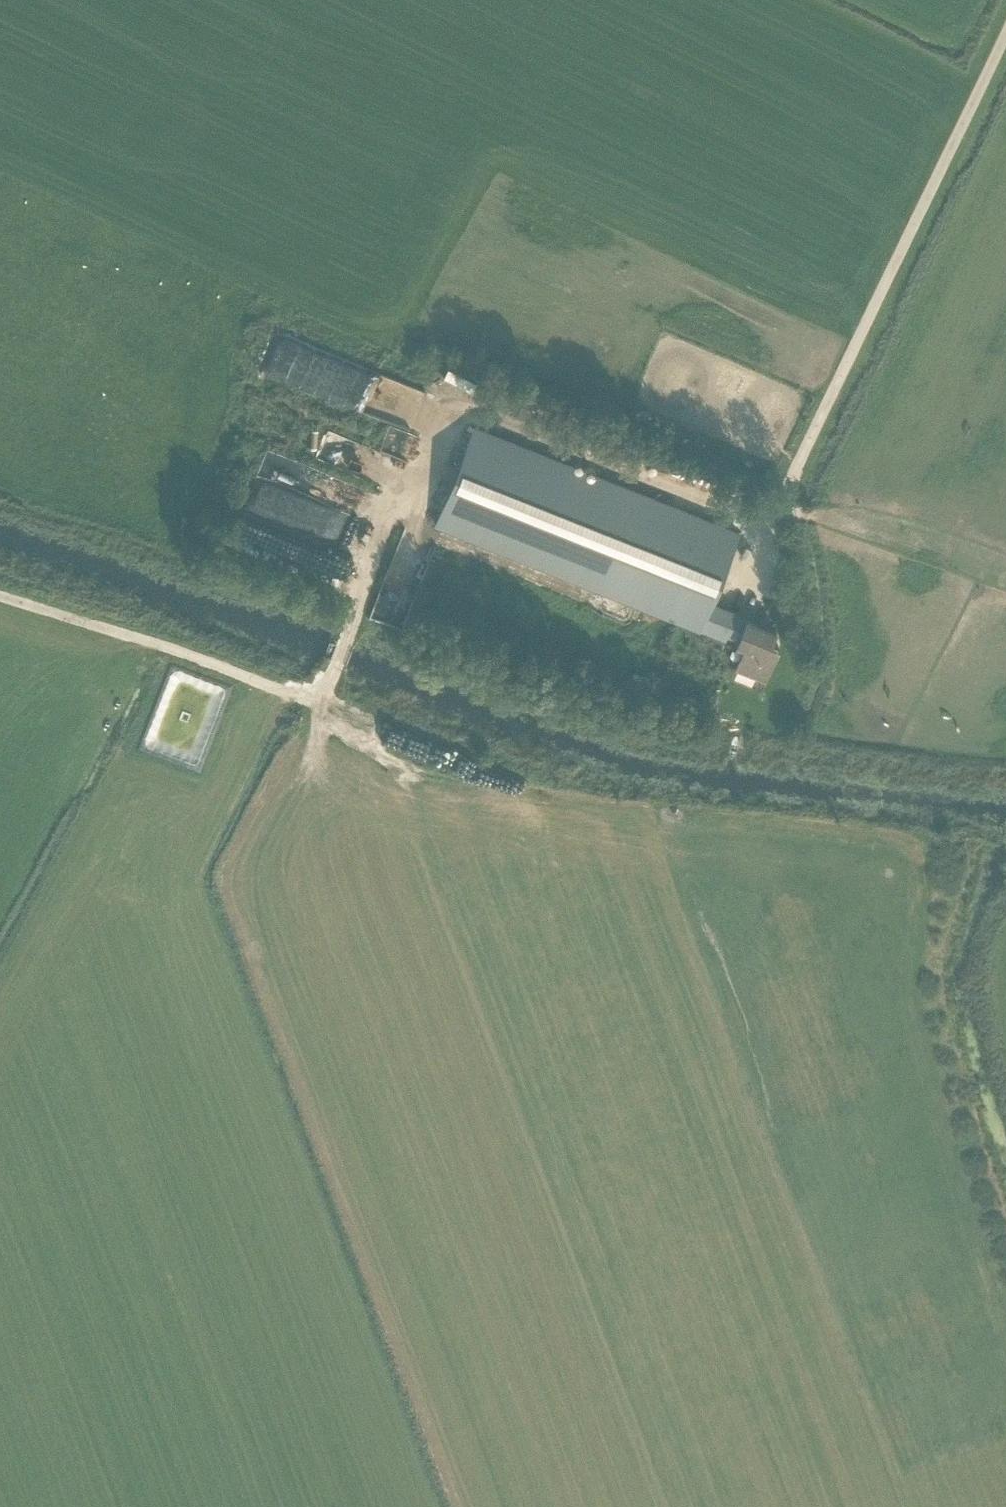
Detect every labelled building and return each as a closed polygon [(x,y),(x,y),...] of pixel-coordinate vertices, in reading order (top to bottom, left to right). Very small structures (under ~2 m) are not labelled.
[(765,679),(778,645),(771,643),(776,630),(710,604),(739,533),(474,427),(435,524),(725,639),(727,634),(738,639),(736,644),(743,647),(735,668),(765,679)]
